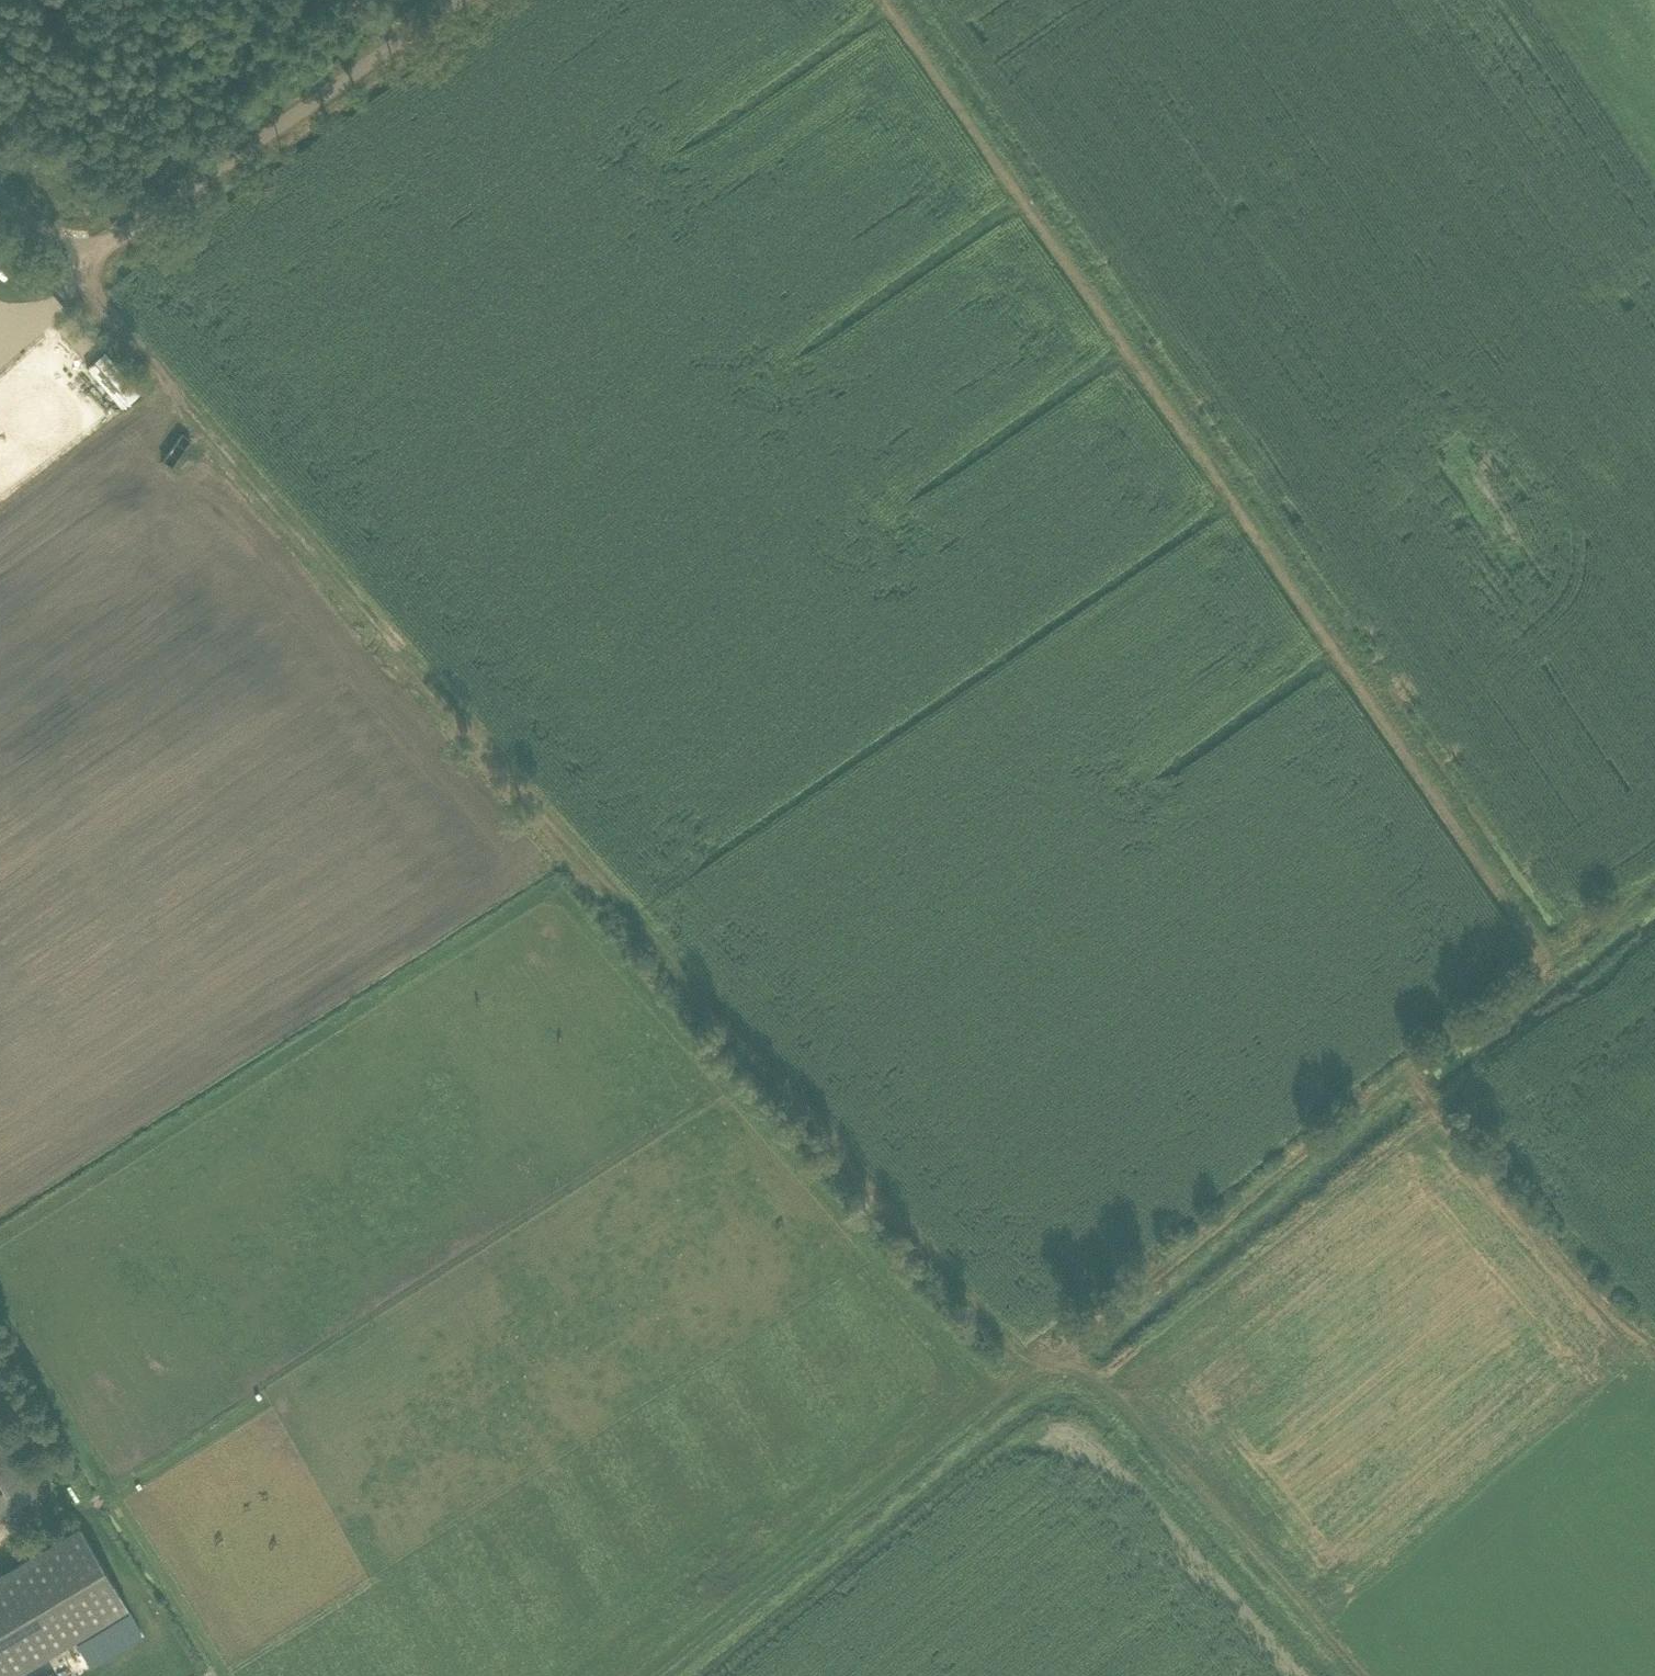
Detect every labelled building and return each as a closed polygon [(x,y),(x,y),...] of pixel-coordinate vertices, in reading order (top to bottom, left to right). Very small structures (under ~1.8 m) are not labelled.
[(128,1609),(80,1527),(0,1574),(0,1675),(15,1675),(128,1609)] [(142,1636),(129,1613),(76,1644),(90,1667),(142,1636)]
